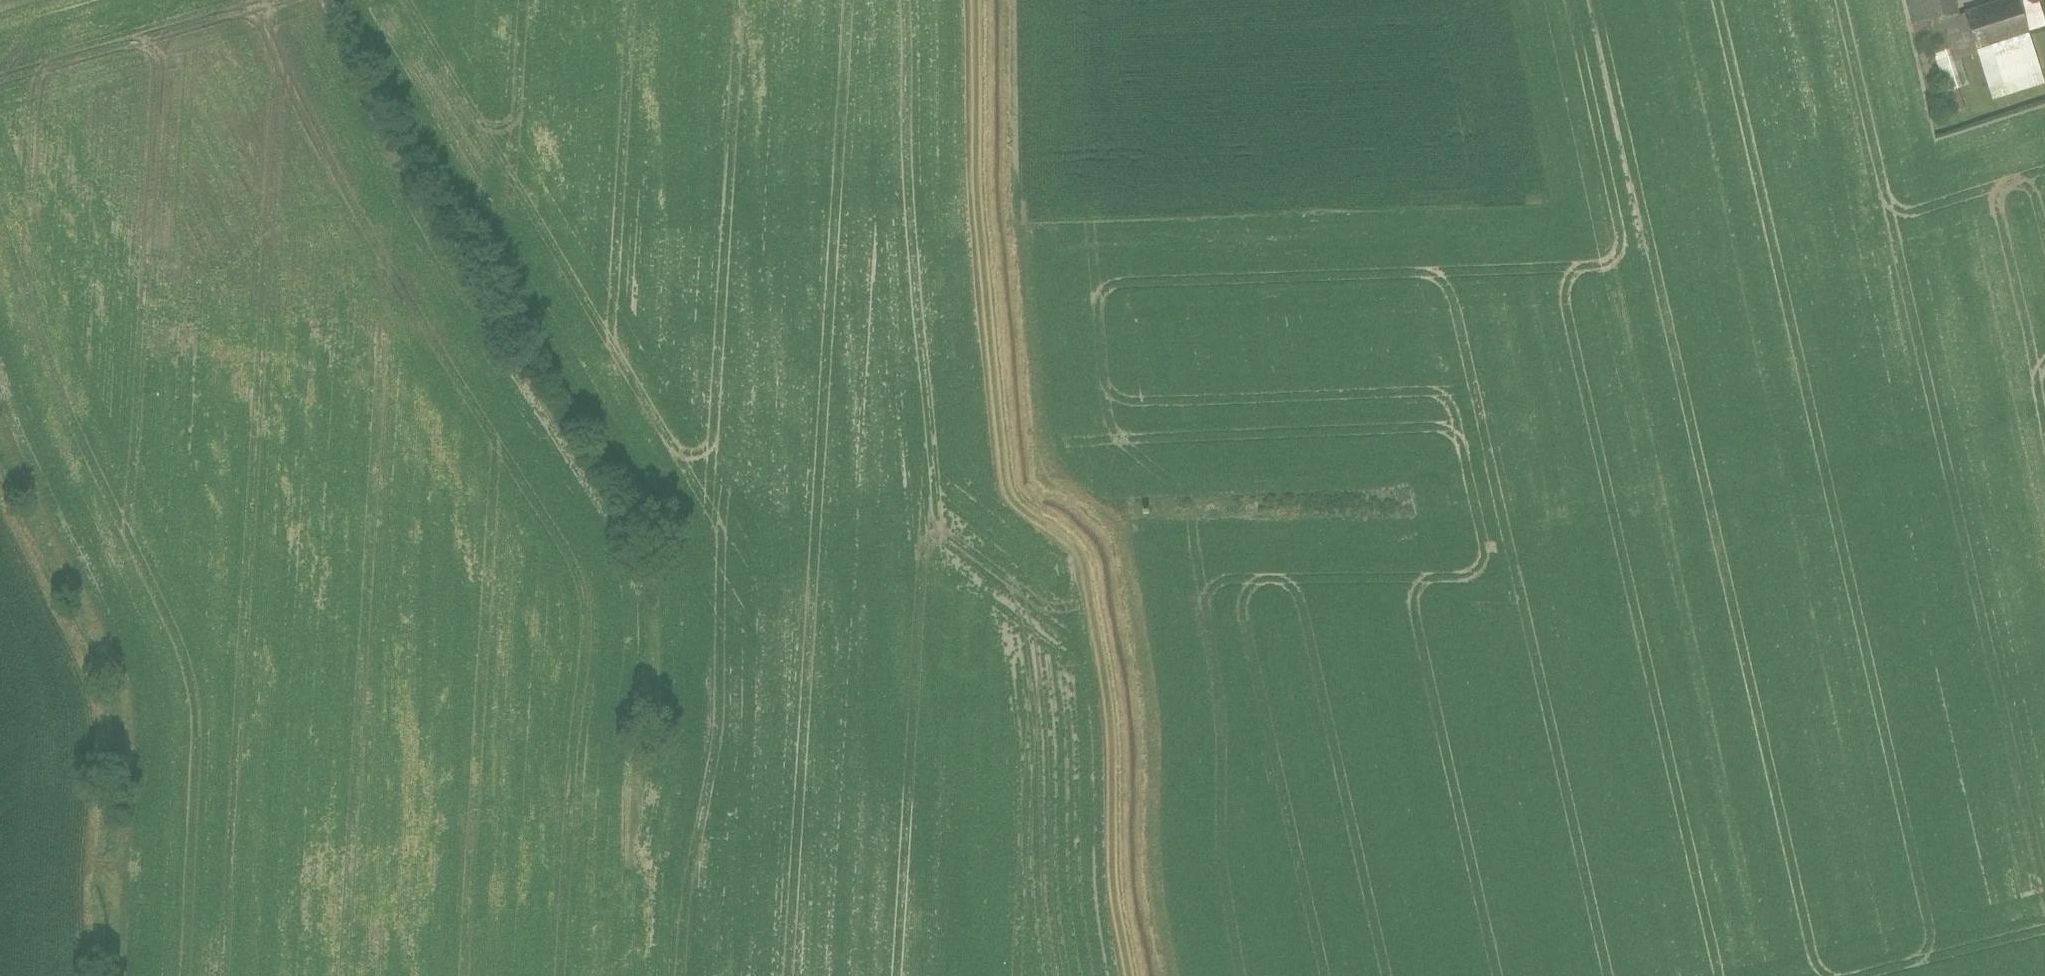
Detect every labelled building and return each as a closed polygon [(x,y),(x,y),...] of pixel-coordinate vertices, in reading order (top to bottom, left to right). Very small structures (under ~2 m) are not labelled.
[(1920,25),(1965,13),(1961,0),(1913,0),(1920,25)] [(2026,2),(2033,31),(2044,28),(2044,1),(2044,0),(2025,0),(2026,2)] [(2026,2),(1972,16),(1981,51),(2035,37),(2033,31),(2026,2)] [(1981,51),(1972,16),(1951,21),(1958,49),(1961,48),(1963,55),(1981,51)] [(1981,51),(1993,98),(2044,85),(2044,76),(2035,37),(1981,51)] [(1958,49),(1940,55),(1952,90),(1972,84),(1963,55),(1961,48),(1958,49)]
